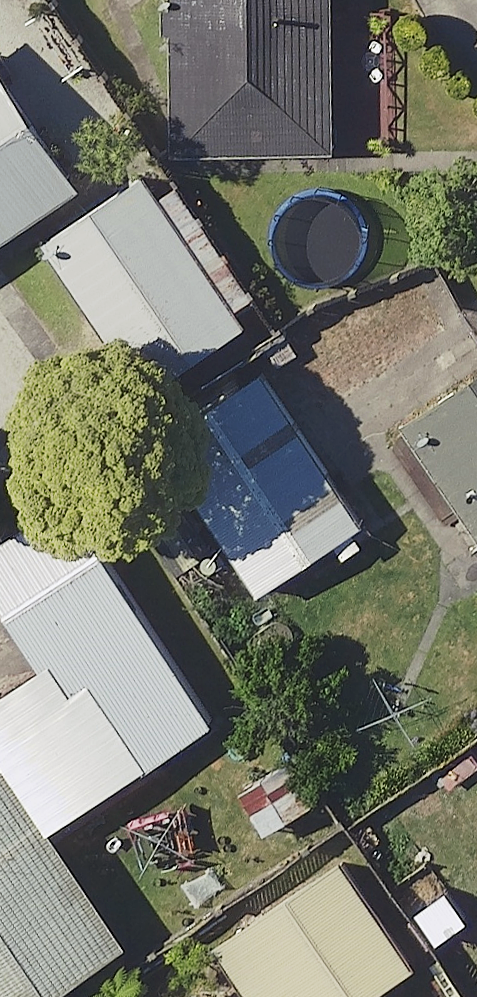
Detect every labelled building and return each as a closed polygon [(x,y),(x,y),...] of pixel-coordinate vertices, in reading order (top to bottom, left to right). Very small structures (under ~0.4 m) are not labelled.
[(162,140),(320,140),(320,0),(162,0),(162,140)] [(0,85),(0,220),(64,173),(0,85)] [(224,302),(255,278),(154,146),(37,236),(147,380),(233,314),(224,302)] [(392,404),(476,532),(476,348),(392,404)] [(246,357),(143,423),(175,472),(123,506),(193,615),(319,533),(330,549),(358,531),(246,357)] [(80,524),(0,576),(0,607),(51,685),(75,669),(131,756),(201,711),(80,524)] [(0,767),(0,996),(1,996),(108,923),(0,767)] [(326,841),(200,927),(248,996),(336,996),(402,952),(326,841)]
